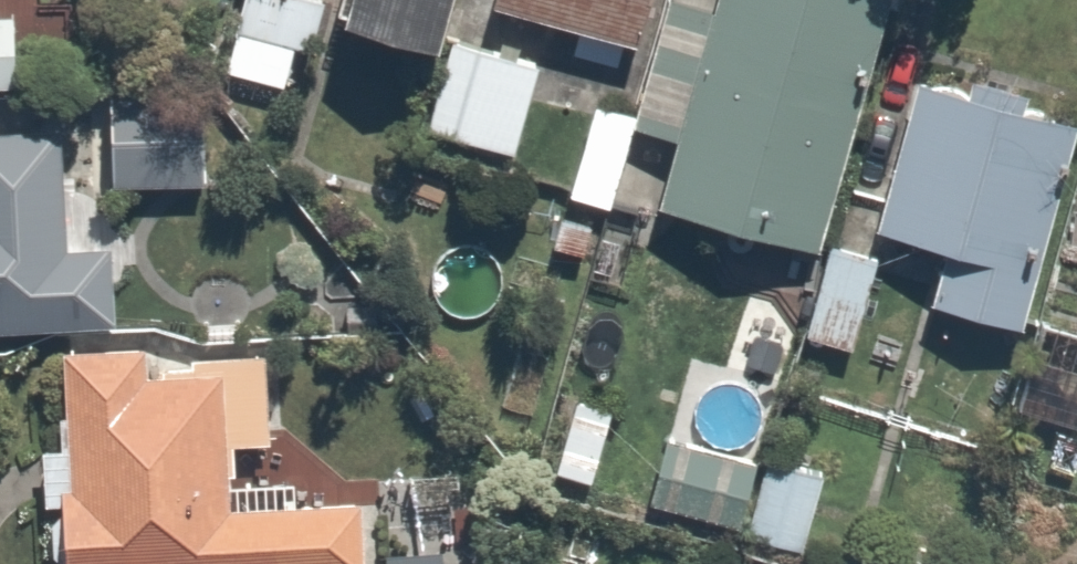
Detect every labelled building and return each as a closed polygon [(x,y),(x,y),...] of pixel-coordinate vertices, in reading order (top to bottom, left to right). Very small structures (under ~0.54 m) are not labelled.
[(311,0),(237,0),(219,71),(295,91),(318,2),(311,0)] [(331,10),(432,39),(443,0),(333,0),(331,10)] [(486,6),(636,44),(647,0),(488,0),(486,6)] [(715,0),(661,0),(630,114),(686,129),(665,204),(818,245),(884,0),(720,0),(720,1),(715,0)] [(14,88),(13,8),(0,8),(0,89),(14,88)] [(537,52),(453,29),(426,128),(509,151),(537,52)] [(1019,107),(1026,81),(948,62),(942,87),(907,79),(871,224),(938,241),(923,300),(1020,324),(1071,119),(1019,107)] [(201,96),(102,102),(108,191),(207,185),(201,96)] [(629,117),(584,105),(563,188),(608,200),(629,117)] [(112,326),(112,247),(62,247),(62,126),(0,126),(0,326),(112,326)] [(847,349),(875,245),(830,233),(802,337),(847,349)] [(62,563),(372,563),(371,489),(275,491),(272,334),(57,339),(59,442),(31,442),(33,501),(60,500),(62,563)] [(596,486),(611,410),(560,399),(545,476),(596,486)] [(752,461),(657,436),(639,501),(735,527),(752,461)] [(817,473),(761,458),(741,529),(798,545),(817,473)] [(384,515),(384,563),(448,563),(448,515),(384,515)]
